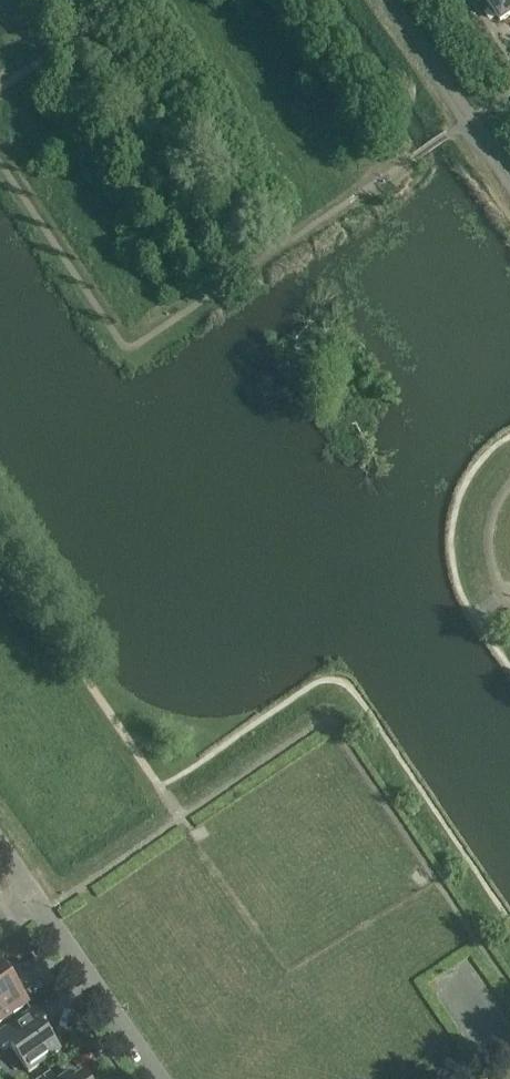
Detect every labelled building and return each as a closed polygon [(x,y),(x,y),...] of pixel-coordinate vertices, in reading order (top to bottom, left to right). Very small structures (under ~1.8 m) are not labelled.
[(488,4),(500,22),(509,15),(509,0),(485,0),(488,4)] [(11,981),(14,975),(8,966),(1,966),(0,965),(0,1024),(15,1014),(28,1005),(11,981)] [(0,1034),(0,1049),(3,1053),(11,1048),(28,1073),(43,1063),(61,1050),(43,1025),(47,1023),(36,1008),(18,1021),(0,1034)]
